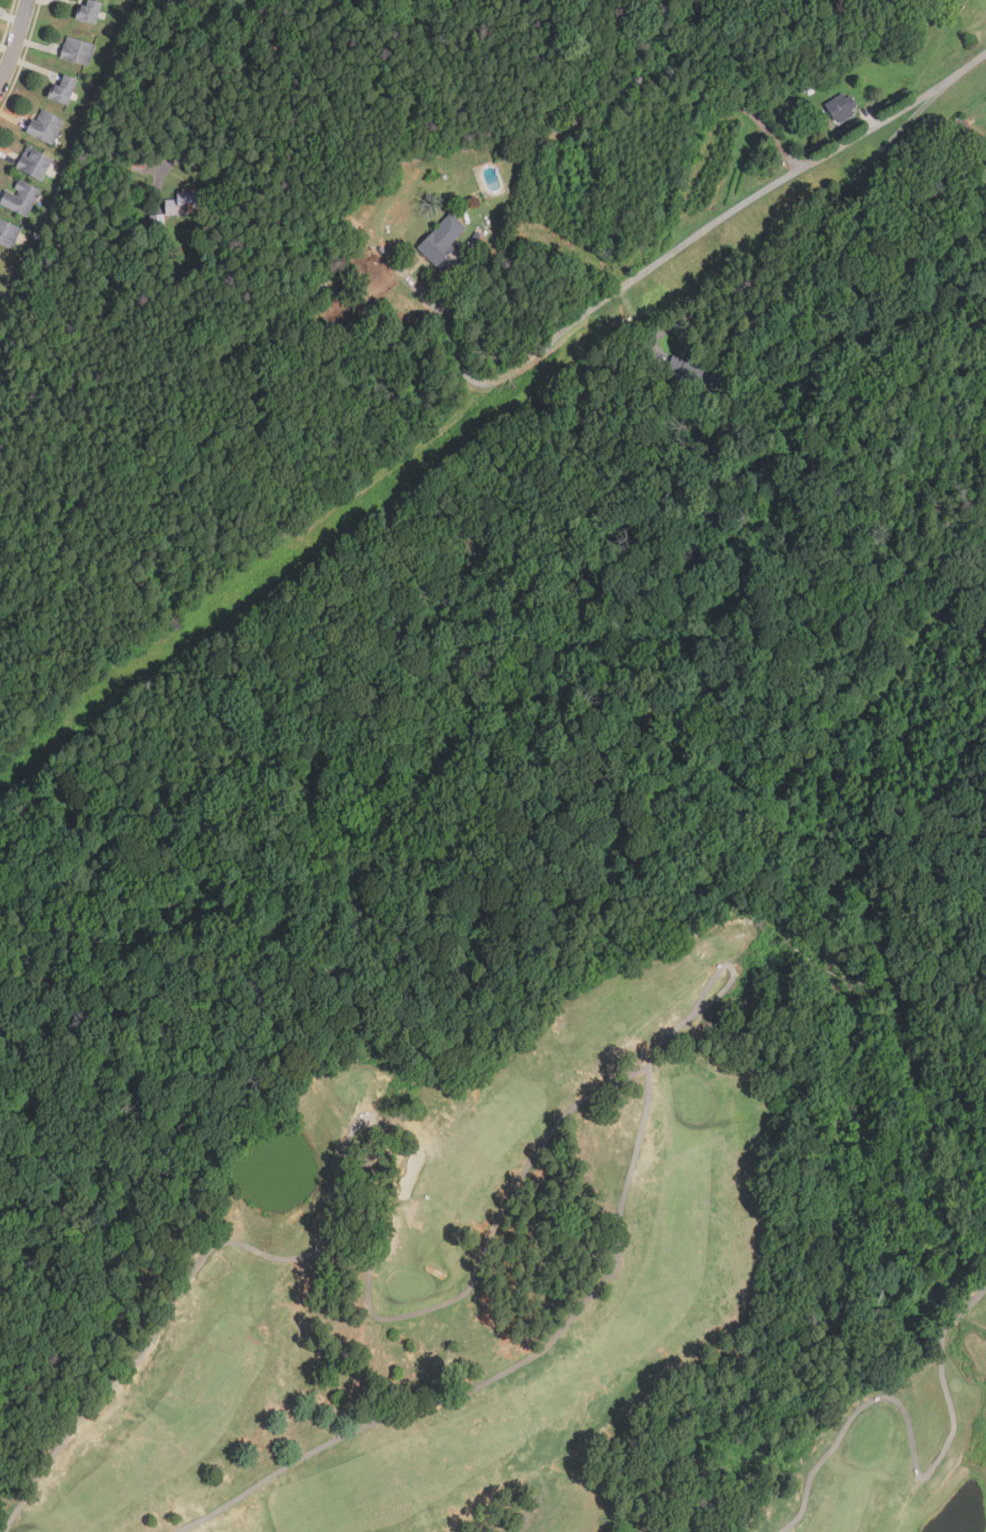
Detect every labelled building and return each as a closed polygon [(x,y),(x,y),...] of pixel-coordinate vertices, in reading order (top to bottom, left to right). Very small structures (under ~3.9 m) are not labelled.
[(101,21),(101,0),(79,0),(79,21),(101,21)] [(90,64),(95,43),(66,36),(61,58),(90,64)] [(79,79),(62,72),(52,97),(69,104),(79,79)] [(826,104),(837,122),(857,110),(846,91),(826,104)] [(65,120),(40,107),(28,131),(52,144),(65,120)] [(16,167),(43,180),(54,158),(28,145),(16,167)] [(40,189),(20,180),(14,193),(7,189),(1,203),(27,216),(40,189)] [(202,188),(178,188),(179,198),(166,199),(166,214),(203,213),(202,188)] [(419,247),(436,264),(470,230),(453,212),(419,247)] [(13,247),(21,227),(0,218),(0,242),(13,247)] [(722,368),(671,355),(666,376),(717,388),(722,368)]
